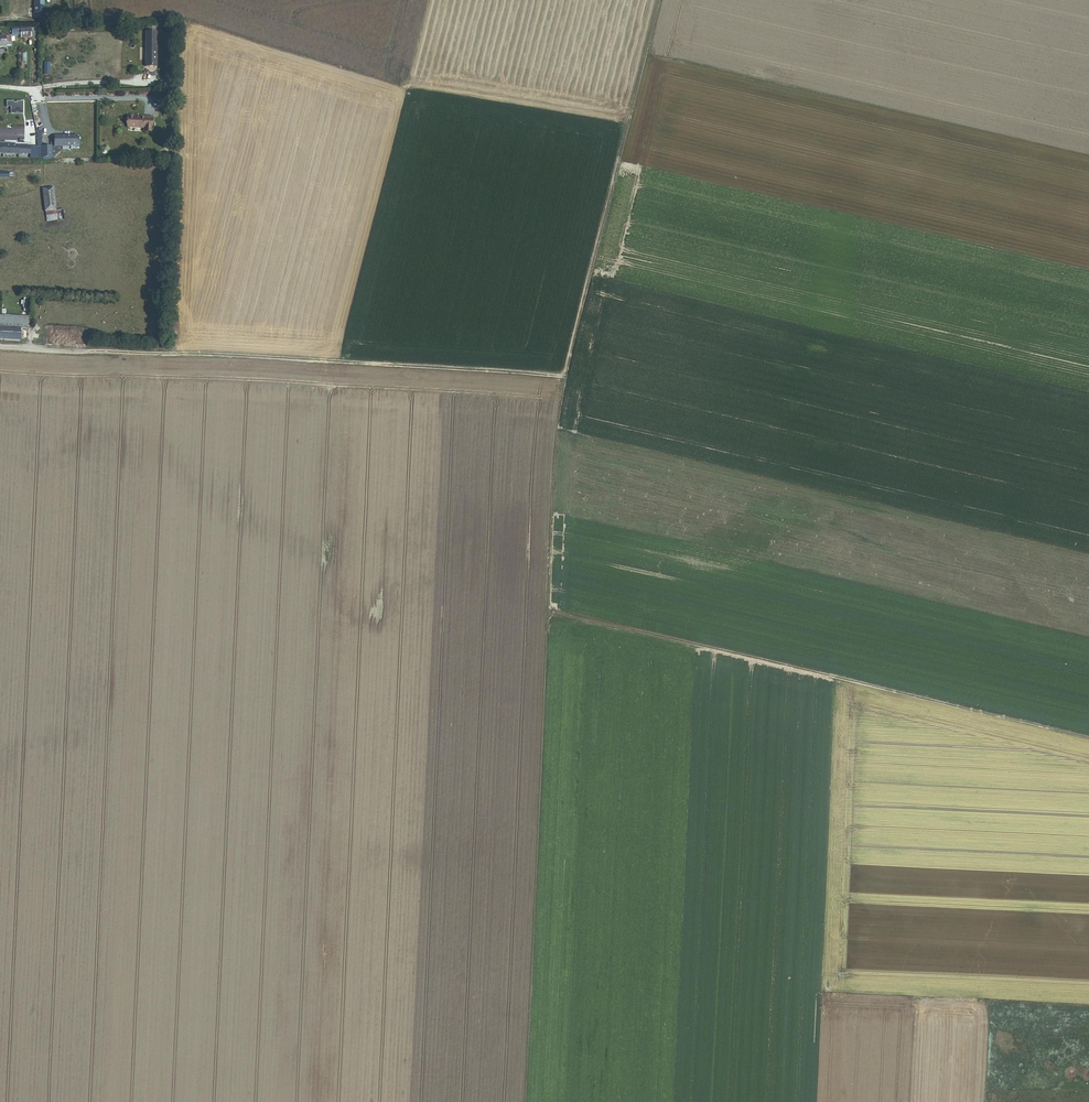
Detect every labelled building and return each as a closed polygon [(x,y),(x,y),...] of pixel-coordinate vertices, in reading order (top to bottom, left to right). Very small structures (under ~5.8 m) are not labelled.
[(44,22),(43,0),(35,0),(35,22),(44,22)] [(21,37),(32,37),(31,28),(20,29),(21,37)] [(145,67),(157,67),(157,31),(146,31),(145,67)] [(169,80),(160,80),(160,90),(169,90),(169,80)] [(14,101),(6,101),(6,107),(11,107),(10,113),(23,113),(23,101),(17,101),(17,102),(14,102),(14,101)] [(144,128),(152,128),(152,117),(139,116),(139,118),(128,117),(127,127),(144,128)] [(76,135),(54,135),(54,146),(43,146),(43,156),(52,156),(52,155),(56,155),(62,150),(62,146),(70,146),(70,148),(76,148),(76,135)] [(0,145),(0,153),(17,153),(17,145),(0,145)] [(45,211),(56,210),(54,188),(43,189),(45,211)] [(46,222),(64,220),(63,209),(56,210),(45,211),(46,222)] [(27,329),(28,317),(0,316),(0,340),(19,342),(20,329),(27,329)]
